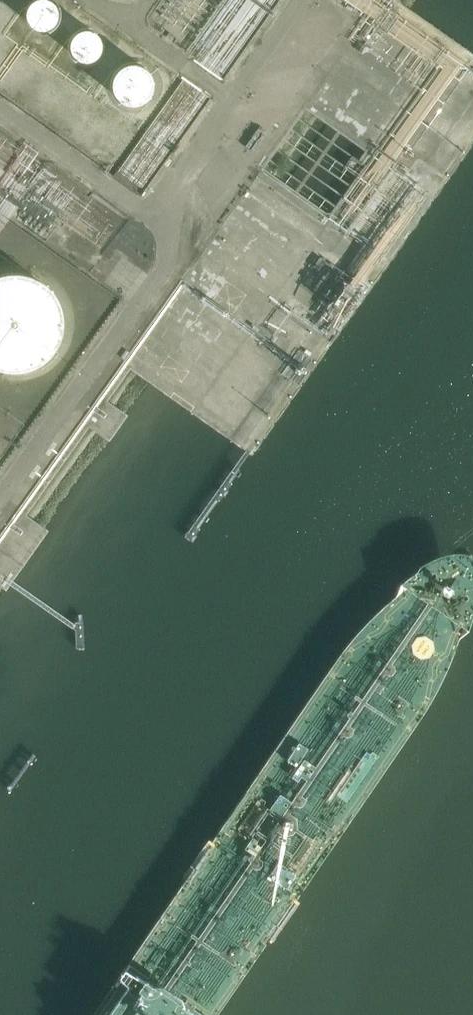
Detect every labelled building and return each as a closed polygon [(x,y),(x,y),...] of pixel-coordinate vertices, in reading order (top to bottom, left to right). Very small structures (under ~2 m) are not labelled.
[(62,7),(60,0),(20,0),(18,7),(20,15),(22,19),(25,23),(31,27),(35,28),(40,29),(45,28),(49,27),(55,23),(60,17),(61,12),(62,8),(62,7)] [(107,38),(107,37),(106,29),(104,25),(101,21),(94,17),(86,15),(80,16),(77,17),(70,21),(65,28),(64,33),(63,36),(64,44),(66,47),(69,52),(76,57),(80,58),(84,59),(90,58),(94,57),(101,52),(105,45),(107,38)] [(156,73),(156,72),(156,68),(155,64),(152,59),(150,56),(143,51),(134,49),(130,49),(124,51),(120,53),(117,56),(112,62),(110,66),(109,71),(109,75),(111,80),(113,85),(115,88),(120,92),(124,94),(128,95),(132,96),(137,96),(142,94),(148,90),(152,87),(154,83),(155,79),(156,73)] [(52,359),(58,351),(63,342),(65,334),(66,322),(65,313),(62,303),(56,293),(50,286),(43,281),(35,277),(25,274),(16,273),(6,274),(0,276),(0,371),(6,373),(17,374),(27,373),(34,371),(43,366),(52,359)]
